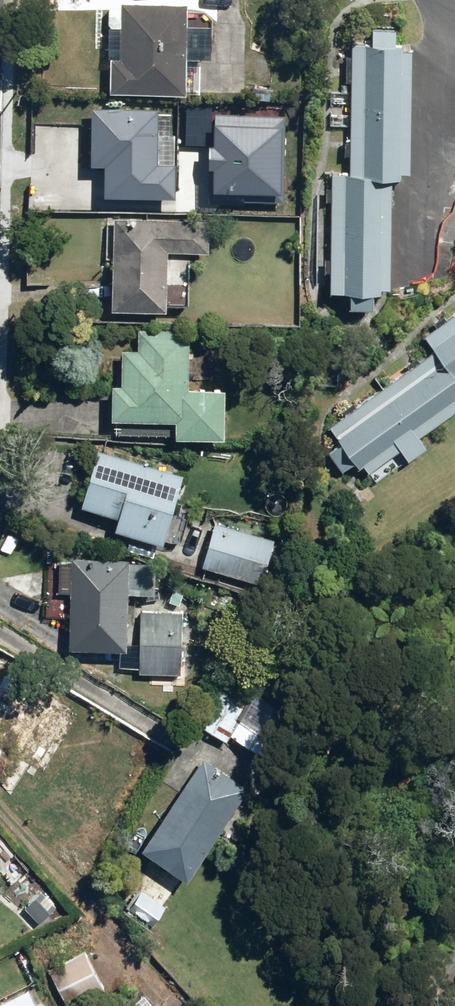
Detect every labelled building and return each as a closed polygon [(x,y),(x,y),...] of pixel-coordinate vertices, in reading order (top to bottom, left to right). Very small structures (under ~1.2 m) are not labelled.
[(184,58),(209,59),(211,27),(186,25),(187,2),(146,0),(124,0),(124,6),(109,5),(106,60),(112,61),(110,90),(182,94),(184,58)] [(409,175),(411,43),(357,42),(355,171),(334,171),(332,292),(389,293),(391,175),(409,175)] [(92,107),(90,166),(105,166),(104,196),(176,198),(176,163),(175,163),(176,136),(191,137),(191,112),(159,112),(159,108),(92,107)] [(178,205),(202,205),(202,198),(226,198),(226,175),(178,174),(178,205)] [(168,251),(210,252),(211,219),(115,215),(112,312),(169,314),(169,305),(191,305),(192,265),(176,264),(176,270),(168,270),(168,251)] [(330,431),(366,479),(454,413),(454,314),(421,339),(434,355),(330,431)] [(166,328),(166,331),(137,330),(137,350),(122,350),(121,386),(112,385),(111,419),(176,421),(175,437),(205,438),(225,438),(227,388),(188,387),(189,332),(181,331),(182,328),(166,328)] [(45,436),(106,439),(108,400),(47,397),(45,436)] [(133,535),(129,549),(153,557),(158,542),(161,544),(183,474),(101,449),(83,507),(119,518),(116,529),(133,535)] [(218,522),(203,566),(260,585),(275,540),(218,522)] [(129,592),(156,593),(158,562),(73,557),(68,649),(126,652),(129,592)] [(181,613),(140,612),(139,674),(179,675),(181,613)] [(40,776),(81,710),(39,683),(31,695),(10,682),(0,699),(0,708),(11,715),(0,732),(0,751),(40,776)] [(254,704),(223,686),(200,726),(229,743),(232,737),(264,756),(276,734),(264,727),(278,704),(261,693),(254,704)] [(248,789),(240,783),(245,776),(217,757),(212,764),(203,758),(141,847),(187,879),(248,789)] [(55,906),(27,878),(10,895),(38,923),(55,906)] [(29,983),(0,999),(0,1005),(40,1005),(29,983)] [(156,1002),(152,1005),(144,996),(132,1005),(160,1005),(156,1002)]
